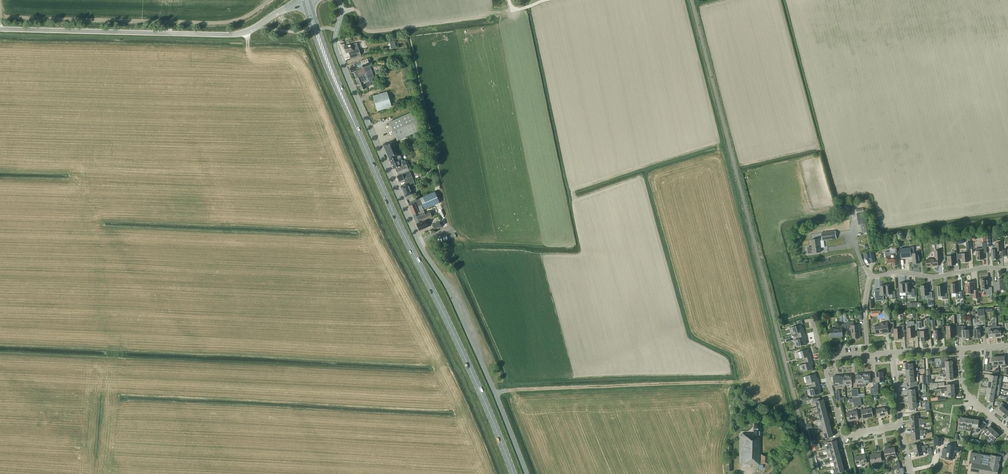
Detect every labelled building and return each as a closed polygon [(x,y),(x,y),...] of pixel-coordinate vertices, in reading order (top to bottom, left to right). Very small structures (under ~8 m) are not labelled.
[(350,58),(360,55),(363,54),(361,49),(359,49),(355,50),(353,44),(343,46),(346,53),(349,52),(350,58)] [(350,68),(349,68),(351,73),(354,71),(370,65),(369,64),(367,59),(356,63),(353,64),(353,65),(349,66),(350,68)] [(370,65),(354,71),(357,78),(356,78),(361,91),(367,88),(367,87),(371,85),(370,84),(373,82),(372,80),(374,77),(370,65)] [(387,92),(373,96),(378,111),(391,106),(387,92)] [(413,112),(389,122),(397,139),(395,140),(396,141),(397,140),(421,130),(413,112)] [(383,144),(393,168),(393,169),(400,166),(399,162),(402,161),(400,155),(402,154),(396,141),(395,140),(395,138),(387,142),(383,144)] [(402,166),(398,168),(395,169),(398,175),(409,170),(405,160),(400,162),(402,166)] [(397,176),(399,182),(412,176),(409,171),(397,176)] [(409,181),(409,182),(400,186),(406,200),(413,197),(412,194),(408,185),(414,182),(413,179),(409,181)] [(409,206),(416,223),(432,217),(430,211),(425,213),(422,206),(423,206),(425,210),(439,203),(435,192),(408,203),(409,206)] [(858,220),(859,224),(860,224),(862,224),(866,223),(864,212),(857,213),(858,220)] [(416,224),(419,231),(429,227),(426,220),(416,224)] [(442,227),(439,222),(432,225),(434,231),(442,227)] [(836,230),(821,232),(822,238),(822,240),(824,240),(837,238),(836,230)] [(812,246),(808,247),(808,253),(813,252),(813,253),(821,252),(820,247),(820,245),(821,245),(820,241),(822,240),(822,238),(811,240),(812,246)] [(984,259),(983,253),(987,252),(986,242),(982,243),(982,248),(976,248),(977,260),(984,259)] [(992,260),(999,259),(998,251),(1002,250),(1002,242),(995,243),(996,249),(991,249),(992,260)] [(911,253),(911,251),(911,247),(899,248),(900,257),(911,256),(911,253)] [(941,259),(940,250),(934,251),(935,258),(927,259),(927,266),(935,266),(938,266),(938,260),(941,259)] [(958,254),(958,259),(962,259),(962,262),(969,262),(968,250),(966,250),(966,253),(958,254)] [(896,252),(890,253),(890,251),(885,252),(885,253),(884,253),(884,257),(887,257),(887,263),(893,262),(893,265),(898,265),(896,252)] [(912,253),(913,263),(920,263),(919,253),(914,253),(914,251),(911,251),(911,253),(912,253)] [(955,265),(955,260),(958,259),(957,252),(952,252),(952,255),(948,256),(949,265),(955,265)] [(994,282),(995,291),(999,291),(999,289),(1006,288),(1005,278),(998,279),(998,282),(994,282)] [(988,279),(981,280),(981,289),(986,289),(986,293),(986,295),(992,294),(992,287),(988,287),(988,279)] [(915,296),(914,288),(911,289),(911,282),(905,283),(906,292),(911,292),(912,296),(915,296)] [(966,283),(967,293),(974,293),(974,298),(978,298),(978,290),(974,291),(974,282),(966,283)] [(899,283),(900,289),(896,290),(897,297),(900,297),(900,293),(906,292),(905,283),(899,283)] [(956,299),(962,298),(962,291),(958,292),(958,283),(951,284),(952,293),(956,293),(956,299)] [(895,291),(892,291),(891,284),(886,285),(886,294),(892,294),(893,299),(896,298),(895,291)] [(884,300),(883,295),(886,294),(886,285),(880,285),(880,289),(875,290),(876,301),(884,300)] [(928,292),(928,285),(921,285),(922,295),(926,295),(927,298),(932,298),(932,292),(928,292)] [(937,286),(938,296),(942,296),(942,299),(947,299),(947,293),(944,293),(943,285),(937,286)] [(994,323),(995,336),(1001,336),(1001,332),(1003,332),(1003,326),(1000,326),(997,326),(996,317),(994,317),(994,323)] [(852,338),(860,337),(859,325),(854,325),(853,321),(847,322),(847,328),(851,328),(852,338)] [(914,330),(917,330),(917,324),(914,324),(914,321),(907,321),(907,328),(908,337),(915,337),(914,330)] [(881,334),(889,333),(888,322),(880,322),(880,325),(875,326),(876,335),(881,334)] [(847,332),(846,323),(840,324),(841,328),(830,329),(831,337),(835,337),(840,337),(840,336),(843,336),(842,333),(847,332)] [(992,326),(989,326),(989,327),(985,327),(986,332),(986,333),(989,333),(989,337),(995,336),(994,323),(992,323),(992,326)] [(802,324),(791,327),(793,334),(797,333),(798,336),(805,334),(804,331),(803,331),(802,324)] [(901,331),(904,331),(904,325),(899,325),(899,328),(894,328),(894,329),(895,338),(902,338),(901,331)] [(947,337),(955,337),(954,325),(946,326),(947,337)] [(941,332),(944,332),(944,326),(939,326),(939,330),(934,330),(934,340),(941,340),(941,332)] [(965,329),(965,326),(958,326),(959,333),(962,333),(963,338),(970,338),(969,329),(965,329)] [(984,332),(983,327),(983,326),(978,326),(978,329),(974,329),(974,338),(981,337),(981,332),(984,332)] [(931,333),(931,327),(925,327),(926,331),(921,331),(921,341),(928,340),(928,333),(931,333)] [(799,339),(794,340),(796,347),(807,344),(805,337),(806,337),(805,334),(798,336),(799,339)] [(808,349),(798,352),(799,359),(804,357),(805,360),(812,359),(811,355),(810,355),(808,349)] [(998,356),(999,364),(1002,364),(1003,367),(1006,366),(1006,364),(1005,364),(1004,356),(998,356)] [(948,358),(941,358),(942,365),(939,366),(939,368),(946,367),(953,367),(952,360),(948,361),(948,358)] [(806,363),(801,365),(803,371),(813,369),(812,362),(812,359),(805,360),(806,363)] [(905,363),(906,370),(914,369),(913,368),(913,364),(917,364),(917,359),(909,360),(909,363),(905,363)] [(918,368),(913,368),(914,369),(906,370),(906,376),(914,375),(914,374),(914,370),(918,370),(918,368)] [(878,381),(884,381),(883,372),(876,372),(876,377),(873,377),(874,389),(878,389),(878,381)] [(816,373),(805,376),(807,383),(812,382),(812,385),(819,383),(818,380),(816,373)] [(857,384),(862,383),(862,386),(864,386),(864,383),(863,373),(856,374),(857,384)] [(910,382),(910,386),(917,385),(917,381),(917,376),(919,376),(918,374),(914,374),(914,375),(906,376),(907,382),(910,382)] [(844,375),(837,375),(833,376),(834,386),(845,385),(844,375)] [(808,389),(810,396),(821,393),(819,387),(820,386),(819,383),(812,385),(813,388),(808,389)] [(917,385),(910,386),(911,389),(908,389),(908,396),(916,395),(916,394),(916,390),(920,390),(919,385),(917,385)] [(908,396),(909,402),(917,401),(916,400),(916,396),(921,396),(920,394),(916,394),(916,395),(908,396)] [(823,399),(820,400),(820,397),(813,399),(813,401),(812,402),(812,404),(816,403),(817,407),(825,405),(823,399)] [(921,400),(916,400),(917,401),(909,402),(909,408),(917,407),(917,402),(921,402),(921,400)] [(888,415),(887,408),(891,407),(890,403),(886,404),(886,406),(877,408),(878,417),(888,415)] [(1001,415),(1007,409),(1004,407),(1006,405),(1003,403),(1001,405),(1002,405),(997,411),(1001,415)] [(818,409),(819,413),(827,411),(825,405),(817,407),(813,408),(814,410),(818,409)] [(863,418),(873,416),(871,407),(861,409),(863,418)] [(848,421),(858,419),(857,410),(847,412),(848,421)] [(819,415),(820,419),(821,420),(828,417),(827,411),(819,413),(815,414),(816,416),(819,415)] [(821,421),(822,425),(822,426),(830,424),(828,417),(821,420),(820,419),(817,420),(817,422),(821,421)] [(754,421),(754,433),(742,433),(741,463),(758,464),(758,469),(763,469),(763,464),(768,464),(768,455),(761,454),(761,436),(760,436),(760,421),(754,421)] [(983,421),(978,427),(979,428),(981,430),(986,424),(983,421)] [(823,427),(824,431),(824,432),(831,430),(830,424),(822,426),(822,425),(818,426),(819,428),(823,427)] [(994,430),(990,426),(984,431),(988,435),(985,438),(987,439),(990,436),(989,436),(994,430)] [(824,432),(824,431),(820,432),(820,434),(824,433),(825,438),(833,436),(831,430),(824,432)] [(989,436),(990,436),(993,439),(990,442),(991,444),(994,440),(999,434),(994,430),(989,436)] [(829,444),(830,448),(838,446),(836,440),(829,442),(825,443),(825,445),(829,444)] [(958,453),(959,448),(955,447),(955,445),(948,444),(945,458),(953,460),(954,452),(958,453)] [(839,452),(838,446),(830,448),(826,449),(827,451),(831,450),(832,454),(839,452)] [(886,458),(896,456),(894,447),(884,449),(886,458)] [(925,448),(914,451),(916,457),(923,455),(922,451),(926,451),(925,448)] [(841,458),(839,452),(832,454),(828,455),(828,457),(832,456),(833,460),(841,458)] [(872,463),(882,461),(880,452),(870,454),(872,463)] [(1000,457),(991,455),(991,456),(971,452),(969,461),(973,461),(971,471),(987,473),(997,473),(998,468),(1000,457)] [(857,465),(867,463),(865,454),(855,456),(857,465)] [(843,465),(841,458),(833,460),(829,461),(830,463),(834,462),(835,466),(835,467),(843,465)] [(835,467),(835,466),(831,467),(832,469),(835,468),(837,473),(844,471),(843,465),(835,467)]
